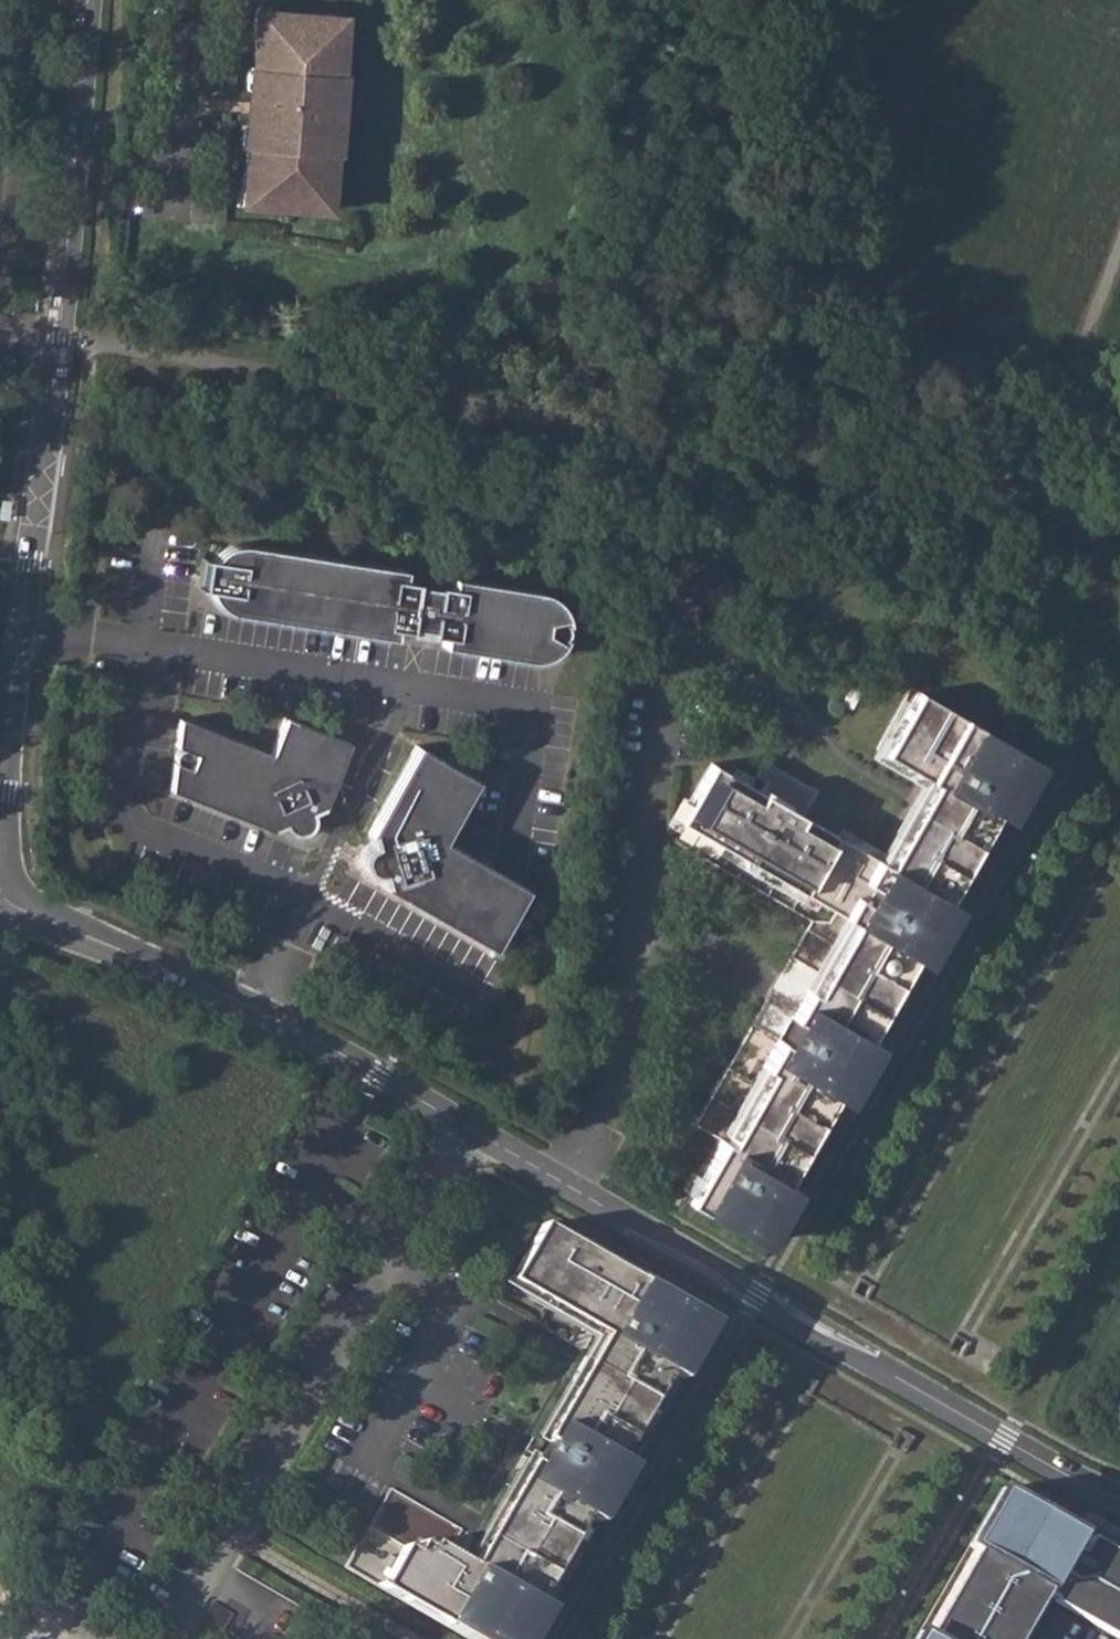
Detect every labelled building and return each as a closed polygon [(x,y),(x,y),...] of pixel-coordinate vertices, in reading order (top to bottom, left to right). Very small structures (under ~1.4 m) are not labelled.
[(268,24),(255,23),(253,37),(255,37),(253,67),(258,68),(257,79),(250,78),(249,92),(251,92),(249,121),(247,121),(246,135),(252,135),(252,146),(246,146),(244,175),(242,176),(241,190),(255,192),(253,203),(316,208),(317,197),(330,197),(331,183),(329,182),(332,153),(330,153),(332,131),(338,131),(340,96),(335,96),(337,74),(338,75),(340,45),(342,45),(344,30),(330,29),(332,17),(269,12),(268,24)] [(203,555),(199,585),(208,586),(210,591),(215,600),(223,607),(234,611),(395,636),(396,630),(409,631),(410,627),(432,630),(432,635),(443,637),(443,645),(524,658),(533,659),(543,659),(551,657),(557,654),(563,647),(567,641),(569,633),(568,622),(566,615),(562,607),(557,601),(551,597),(541,592),(534,590),(454,578),(453,587),(440,585),(440,588),(419,584),(419,582),(404,579),(405,569),(265,547),(240,542),(234,543),(227,544),(222,547),(214,556),(203,555)] [(684,1198),(761,1242),(1043,758),(923,688),(888,749),(937,778),(888,861),(804,811),(816,791),(775,767),(763,788),(715,759),(681,817),(855,918),(783,1041),(777,1037),(762,1064),(767,1067),(725,1140),(720,1136),(684,1198)] [(324,807),(350,742),(286,717),(271,754),(180,718),(176,746),(196,753),(190,768),(174,761),(171,788),(274,829),(285,824),(286,827),(288,829),(291,831),(295,833),(300,833),(305,832),(308,830),(312,826),(314,822),(314,817),(314,814),(313,812),(324,807)] [(477,779),(417,745),(367,830),(371,842),(370,843),(368,844),(364,847),(361,850),(360,855),(360,859),(361,864),(364,868),(366,870),(371,872),(374,872),(378,871),(382,883),(492,947),(526,887),(442,839),(477,779)] [(587,1543),(716,1321),(543,1221),(498,1299),(530,1318),(570,1341),(582,1320),(609,1336),(478,1566),(456,1553),(468,1531),(431,1511),(391,1488),(346,1566),(471,1638),(532,1638),(553,1602),(587,1543)] [(1042,1591),(1046,1583),(1057,1588),(1051,1597),(1049,1601),(1113,1638),(1119,1638),(1119,1556),(1087,1537),(1079,1550),(1071,1565),(1061,1558),(1068,1545),(1076,1531),(1002,1487),(914,1638),(1014,1638),(1042,1591)]
